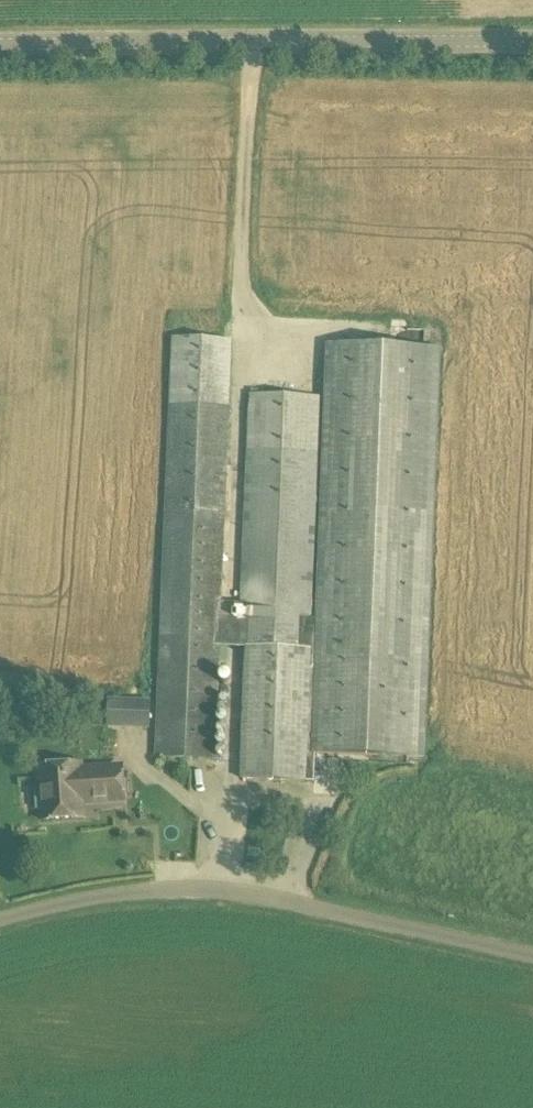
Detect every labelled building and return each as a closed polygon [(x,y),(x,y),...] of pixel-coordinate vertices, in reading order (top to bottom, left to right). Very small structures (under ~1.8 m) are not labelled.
[(244,604),(222,603),(230,397),(233,340),(176,338),(158,756),(215,759),(220,646),(248,647),(243,783),(315,786),(316,758),(423,762),(438,405),(440,348),(331,344),(321,570),(313,569),(318,454),(320,398),(252,395),(250,451),(244,604)] [(149,729),(150,700),(108,699),(107,728),(149,729)] [(81,767),(81,763),(40,766),(41,788),(45,787),(46,804),(42,805),(43,818),(85,815),(84,807),(126,804),(123,764),(81,767)]
